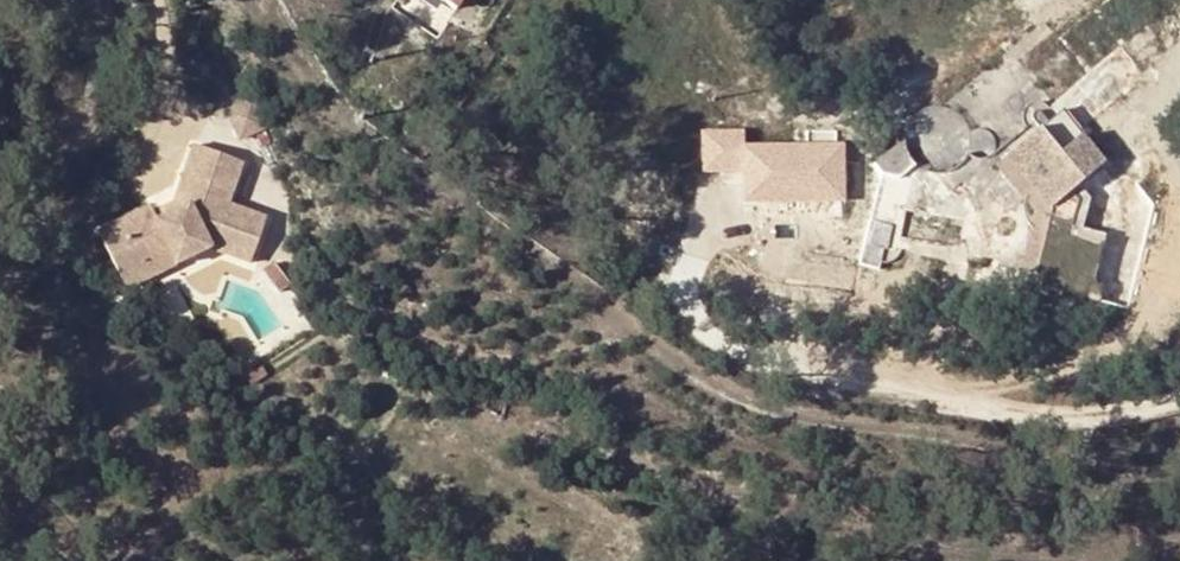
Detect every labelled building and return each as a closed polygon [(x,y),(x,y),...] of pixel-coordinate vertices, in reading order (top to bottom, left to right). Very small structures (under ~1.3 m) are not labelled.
[(254,99),(231,105),(240,137),(263,130),(254,99)] [(833,131),(804,133),(805,148),(834,147),(833,131)] [(1068,282),(1107,292),(1114,265),(1117,254),(1119,248),(1122,234),(1086,225),(1091,205),(1079,186),(1106,162),(1082,135),(1060,154),(1040,131),(1010,158),(1056,209),(1040,264),(1071,272),(1068,282)] [(747,152),(744,204),(758,204),(758,191),(791,190),(792,202),(843,199),(839,147),(834,147),(805,148),(747,152)] [(101,239),(122,280),(171,254),(176,265),(207,249),(236,257),(250,214),(211,201),(224,162),(195,153),(177,208),(153,221),(149,213),(101,239)] [(939,201),(944,183),(913,176),(902,191),(939,201)] [(758,191),(758,204),(792,202),(791,190),(758,191)] [(1122,234),(1119,248),(1146,255),(1149,241),(1122,234)] [(171,254),(122,280),(128,291),(176,265),(171,254)] [(1117,254),(1114,265),(1122,267),(1125,256),(1117,254)] [(267,256),(257,266),(279,285),(288,274),(267,256)]
